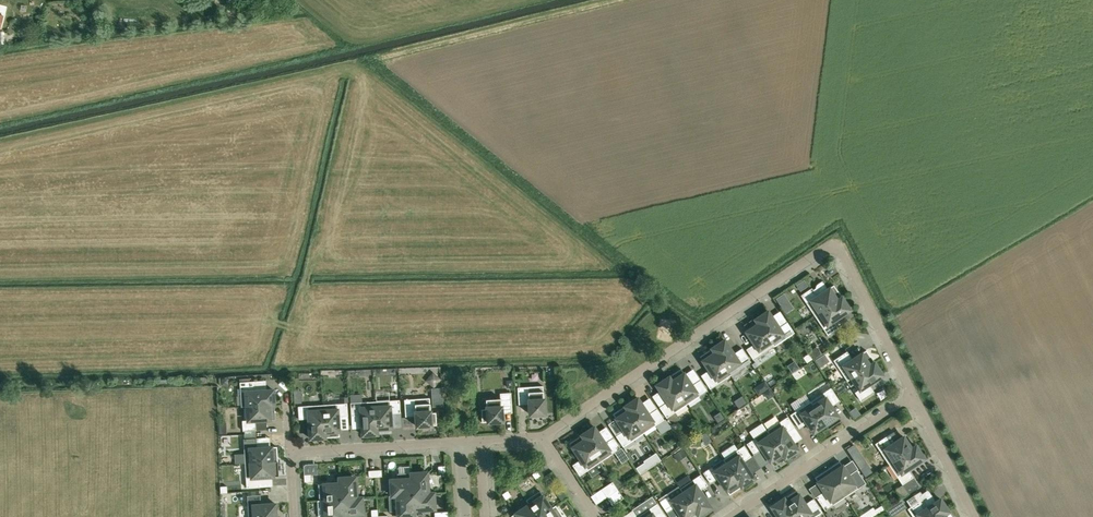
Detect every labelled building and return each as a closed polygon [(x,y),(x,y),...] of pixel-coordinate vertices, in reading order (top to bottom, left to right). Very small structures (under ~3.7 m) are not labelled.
[(842,297),(834,285),(827,289),(822,281),(818,283),(817,284),(816,285),(816,286),(816,287),(816,288),(813,290),(812,288),(801,295),(814,315),(842,297)] [(775,299),(785,314),(793,308),(783,293),(775,299)] [(850,309),(842,297),(814,315),(828,336),(839,329),(833,321),(850,309)] [(768,311),(755,319),(774,346),(794,333),(787,322),(779,327),(768,311)] [(758,323),(746,331),(754,344),(746,349),(753,360),(762,354),(759,350),(770,342),(773,347),(774,346),(755,319),(758,323)] [(724,340),(712,348),(730,375),(751,362),(744,351),(735,356),(724,340)] [(712,348),(700,356),(711,373),(703,378),(710,389),(730,375),(712,348)] [(874,362),(866,350),(849,361),(844,353),(833,360),(847,381),(874,362)] [(803,357),(807,362),(812,359),(808,353),(803,357)] [(787,365),(792,373),(800,368),(794,360),(787,365)] [(882,375),(874,362),(847,381),(861,401),(871,394),(866,386),(882,375)] [(681,369),(669,377),(687,404),(707,391),(700,380),(692,385),(681,369)] [(669,377),(656,385),(667,402),(659,407),(666,418),(687,404),(669,377)] [(240,382),(241,406),(274,404),(273,389),(253,391),(253,381),(240,382)] [(753,388),(758,395),(769,388),(765,381),(753,388)] [(528,387),(517,387),(518,404),(529,404),(529,414),(545,413),(543,391),(529,392),(528,387)] [(831,388),(810,401),(829,429),(841,420),(830,404),(838,398),(831,388)] [(431,389),(432,408),(442,407),(440,389),(431,389)] [(481,404),(482,422),(502,421),(502,410),(512,409),(511,392),(500,393),(501,403),(481,404)] [(638,397),(625,406),(643,433),(664,419),(657,409),(649,414),(638,397)] [(405,416),(415,416),(416,426),(437,425),(436,412),(430,413),(429,398),(404,399),(405,416)] [(375,401),(377,434),(392,433),(390,413),(400,413),(399,400),(375,401)] [(362,435),(377,434),(375,401),(350,403),(351,416),(361,415),(362,435)] [(810,401),(790,415),(797,425),(805,420),(813,432),(825,424),(828,429),(829,429),(810,401)] [(347,403),(322,405),(324,437),(339,436),(338,417),(348,416),(347,403)] [(275,419),(274,405),(274,404),(241,406),(241,407),(247,406),(247,420),(242,420),(243,431),(256,430),(255,420),(275,419)] [(322,405),(298,406),(299,419),(308,418),(310,438),(324,437),(322,405)] [(625,406),(613,414),(624,430),(616,436),(623,447),(643,433),(625,406)] [(787,417),(767,430),(785,458),(797,449),(786,433),(794,427),(787,417)] [(594,426),(582,435),(600,462),(620,448),(613,438),(605,443),(594,426)] [(785,458),(767,430),(746,444),(754,454),(762,449),(770,461),(782,453),(785,458)] [(579,476),(588,470),(600,462),(582,435),(569,443),(580,459),(572,465),(579,476)] [(875,444),(888,464),(916,446),(916,445),(911,448),(903,436),(891,444),(886,436),(875,444)] [(257,448),(256,438),(243,439),(244,453),(234,454),(235,464),(245,463),(278,461),(277,446),(257,448)] [(744,445),(723,459),(742,486),(754,478),(743,462),(751,456),(744,445)] [(888,464),(902,484),(895,489),(901,498),(919,486),(907,469),(924,458),(916,446),(888,464)] [(627,462),(638,451),(635,447),(630,452),(625,447),(618,453),(627,462)] [(678,462),(687,455),(682,448),(673,455),(678,462)] [(656,455),(651,459),(654,464),(660,461),(656,455)] [(712,467),(703,472),(710,483),(718,478),(729,495),(742,486),(723,459),(726,463),(714,471),(712,467)] [(763,468),(758,459),(752,462),(756,471),(763,468)] [(279,476),(278,461),(245,463),(247,488),(259,487),(259,477),(279,476)] [(839,461),(827,469),(845,497),(866,483),(858,472),(850,478),(839,461)] [(827,469),(815,477),(826,494),(818,499),(825,510),(845,497),(827,469)] [(541,476),(538,470),(532,474),(536,479),(541,476)] [(652,477),(648,471),(642,475),(646,481),(652,477)] [(427,472),(411,473),(413,494),(434,493),(434,492),(429,492),(427,472)] [(390,479),(391,495),(413,494),(411,473),(411,478),(390,479)] [(700,474),(680,488),(698,515),(711,507),(699,491),(708,485),(700,474)] [(355,476),(339,477),(341,499),(362,497),(357,497),(355,476)] [(318,484),(319,500),(341,499),(339,477),(339,483),(318,484)] [(607,497),(618,490),(613,482),(612,482),(601,489),(607,497)] [(698,515),(680,488),(678,486),(667,494),(668,495),(659,501),(667,512),(675,507),(682,516),(696,516),(698,515)] [(502,494),(506,500),(511,496),(508,490),(502,494)] [(562,490),(556,493),(561,501),(566,497),(562,490)] [(618,490),(607,497),(612,505),(623,498),(618,490)] [(783,498),(796,516),(814,516),(822,512),(815,501),(807,506),(796,490),(783,498)] [(526,500),(538,516),(556,506),(555,505),(551,508),(540,491),(526,500)] [(907,509),(913,516),(939,516),(948,511),(940,498),(927,507),(919,496),(922,494),(920,491),(906,500),(910,507),(907,509)] [(435,509),(434,493),(413,494),(414,515),(414,510),(435,509)] [(398,516),(414,515),(413,494),(391,495),(391,496),(396,496),(398,516)] [(275,503),(261,504),(260,495),(247,495),(248,506),(253,506),(254,516),(276,516),(275,503)] [(341,499),(342,516),(363,516),(362,497),(341,499)] [(771,506),(778,516),(796,516),(783,498),(771,506)] [(341,499),(319,500),(319,501),(325,500),(326,516),(342,516),(341,499)] [(512,516),(538,516),(526,500),(529,504),(511,516),(512,516)] [(636,516),(637,516),(660,516),(664,514),(657,503),(636,516)] [(885,509),(882,505),(875,510),(878,514),(885,509)] [(556,506),(538,516),(563,516),(556,506)]
